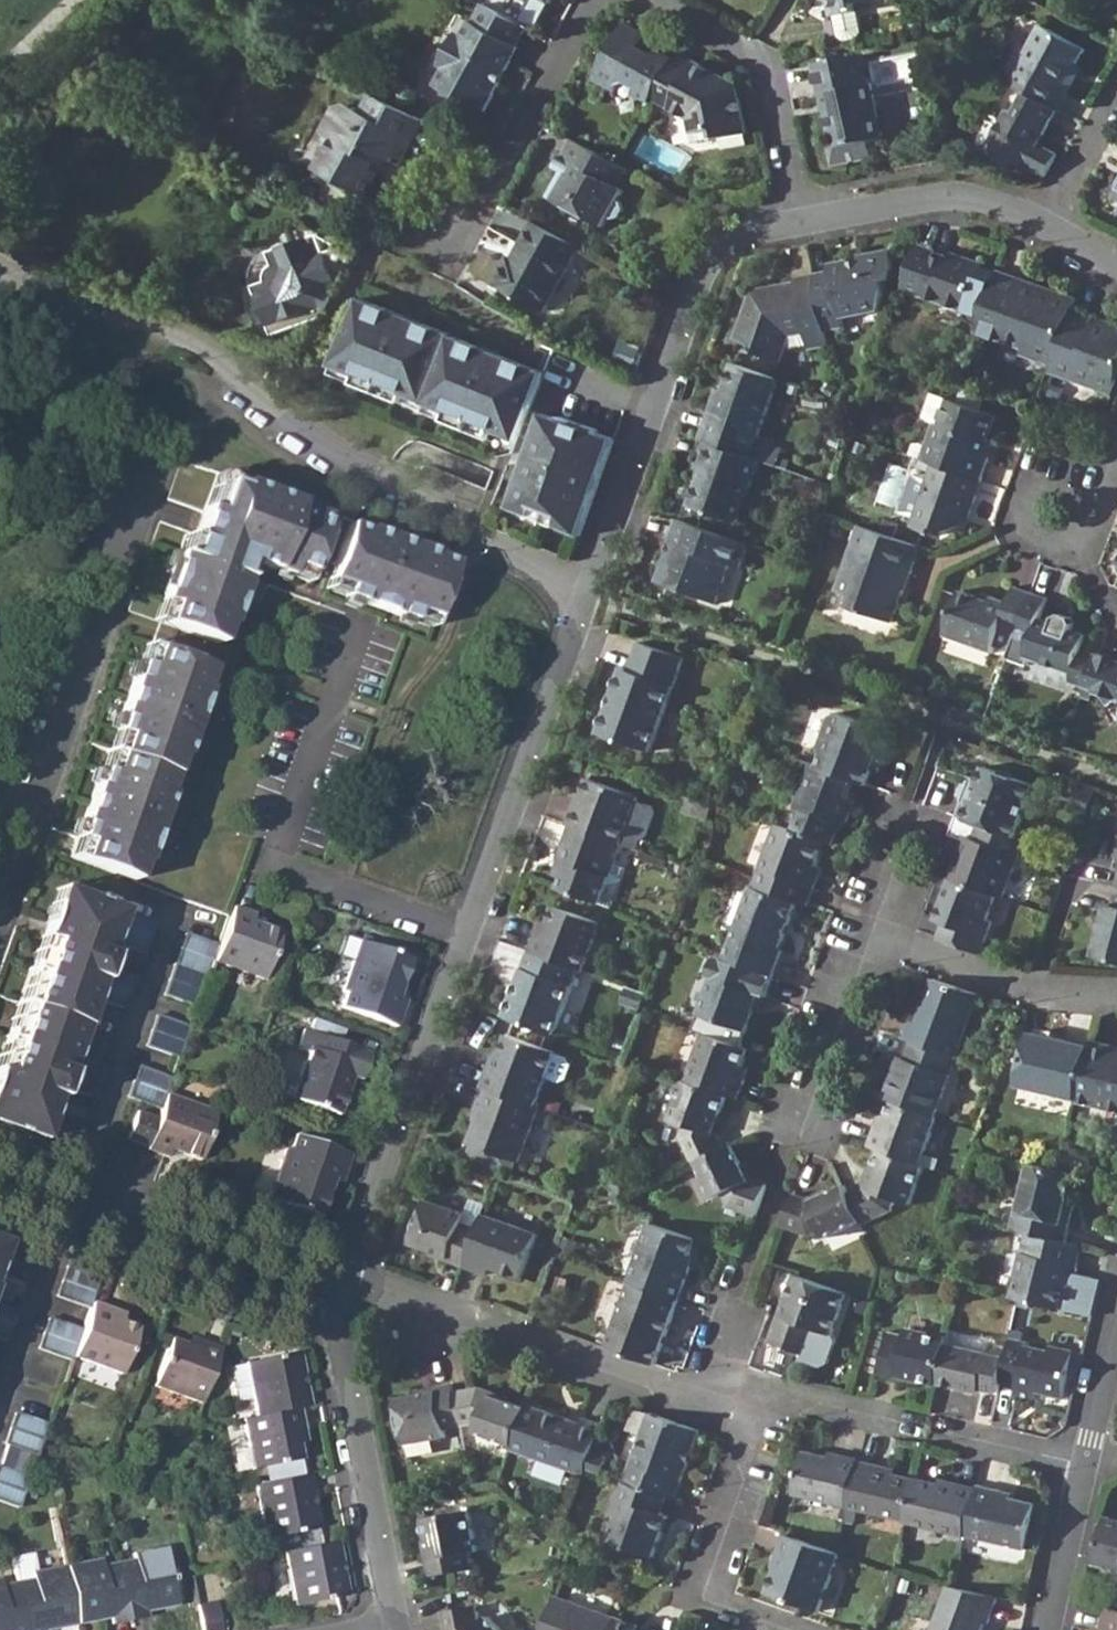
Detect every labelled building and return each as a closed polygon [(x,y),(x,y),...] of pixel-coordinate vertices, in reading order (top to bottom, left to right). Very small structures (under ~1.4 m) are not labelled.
[(506,18),(529,31),(537,35),(552,8),(538,0),(516,0),(506,18)] [(552,8),(557,0),(538,0),(552,8)] [(835,21),(860,17),(859,9),(880,5),(879,0),(831,0),(835,21)] [(519,50),(529,31),(506,18),(488,8),(478,25),(474,24),(465,39),(461,37),(442,70),(448,73),(440,89),(487,114),(517,62),(513,60),(519,50)] [(1059,115),(1068,100),(1063,97),(1077,70),(1087,53),(1044,29),(1011,88),(1012,89),(1059,115)] [(654,106),(676,66),(661,57),(658,62),(642,54),(648,42),(627,30),(595,87),(618,99),(621,92),(628,90),(639,95),(636,102),(652,110),(654,106)] [(523,52),(519,50),(513,60),(517,62),(523,52)] [(654,106),(692,126),(697,141),(699,158),(721,153),(720,145),(749,139),(739,92),(680,59),(676,66),(654,106)] [(830,153),(833,170),(873,162),(871,146),(883,144),(873,89),(868,90),(863,61),(815,70),(821,101),(829,99),(832,115),(828,116),(835,151),(830,153)] [(1083,73),(1077,70),(1063,97),(1068,100),(1083,73)] [(1059,115),(1012,89),(999,114),(1008,118),(1004,126),(1001,126),(987,156),(1025,176),(1028,172),(1045,181),(1057,158),(1040,149),(1059,115)] [(367,200),(380,177),(373,173),(380,159),(388,163),(393,166),(397,160),(404,163),(427,125),(374,96),(363,115),(354,110),(333,118),(322,137),(337,145),(333,153),(328,150),(316,172),(334,181),(331,187),(348,196),(350,191),(367,200)] [(574,144),(563,163),(570,167),(564,177),(550,202),(570,213),(579,212),(591,218),(588,223),(605,232),(610,222),(614,225),(619,225),(625,213),(623,212),(625,208),(620,205),(625,195),(621,193),(612,189),(622,171),(574,144)] [(380,177),(388,163),(380,159),(373,173),(380,177)] [(557,174),(564,177),(570,167),(563,163),(557,174)] [(631,176),(622,171),(612,189),(621,193),(631,176)] [(496,287),(546,314),(582,249),(537,225),(517,263),(511,260),(496,287)] [(276,270),(271,284),(247,291),(246,294),(256,326),(267,322),(269,327),(282,323),(285,332),(321,321),(337,287),(341,288),(355,259),(341,253),(329,257),(322,237),(306,243),(300,226),(275,235),(280,252),(271,255),(276,270)] [(300,226),(306,243),(322,237),(300,226)] [(275,235),(247,291),(271,284),(276,270),(271,255),(280,252),(275,235)] [(918,250),(916,255),(947,265),(949,261),(918,250)] [(949,257),(949,261),(947,265),(916,255),(903,295),(963,317),(980,268),(949,257)] [(813,281),(823,334),(841,329),(841,323),(877,317),(883,301),(881,288),(888,287),(892,275),(888,256),(858,262),(858,266),(829,272),(830,278),(813,281)] [(1022,356),(1053,367),(1072,310),(1077,299),(997,272),(976,330),(1005,340),(1006,336),(1026,344),(1022,356)] [(746,352),(775,362),(779,354),(788,329),(803,326),(806,348),(807,353),(826,350),(823,334),(813,281),(792,284),(793,292),(769,296),(762,291),(748,294),(731,340),(748,347),(746,352)] [(358,378),(406,397),(428,406),(457,338),(364,299),(335,368),(358,378)] [(1072,310),(1053,367),(1050,375),(1113,396),(1116,384),(1116,326),(1110,324),(1109,326),(1095,321),(1096,318),(1072,310)] [(779,354),(806,348),(803,326),(788,329),(779,354)] [(450,416),(497,436),(520,445),(549,377),(457,338),(428,406),(450,416)] [(703,445),(750,462),(779,383),(733,367),(723,395),(714,418),(709,416),(699,444),(703,445)] [(406,397),(358,378),(355,386),(403,406),(406,397)] [(717,393),(709,416),(714,418),(723,395),(717,393)] [(936,470),(982,487),(991,462),(985,460),(998,422),(949,405),(940,431),(934,428),(921,465),(936,470)] [(497,436),(450,416),(446,424),(494,444),(497,436)] [(619,443),(546,416),(509,511),(534,521),(538,511),(565,522),(561,532),(581,539),(619,443)] [(703,445),(695,465),(704,468),(697,487),(688,509),(735,527),(758,465),(750,462),(703,445)] [(688,484),(697,487),(704,468),(695,465),(688,484)] [(982,487),(936,470),(929,490),(932,490),(927,503),(925,502),(915,532),(939,541),(941,535),(950,539),(963,532),(968,520),(973,521),(984,487),(982,487)] [(286,500),(212,474),(188,540),(178,536),(155,601),(165,604),(158,624),(212,643),(219,624),(224,625),(238,587),(231,585),(236,570),(243,573),(278,585),(282,575),(302,582),(325,520),(304,512),(306,507),(286,500)] [(534,521),(561,532),(565,522),(538,511),(534,521)] [(970,530),(973,521),(968,520),(963,532),(970,530)] [(655,585),(714,606),(727,568),(737,571),(744,548),(675,523),(667,546),(673,548),(669,561),(663,559),(655,585)] [(437,554),(389,537),(363,527),(361,532),(342,525),(319,588),(338,595),(335,604),(409,631),(413,622),(432,629),(455,565),(435,558),(437,554)] [(851,613),(891,627),(902,598),(899,597),(906,577),(910,578),(920,552),(859,531),(836,597),(854,603),(851,613)] [(238,587),(243,573),(236,570),(231,585),(238,587)] [(278,585),(298,593),(302,582),(282,575),(278,585)] [(338,595),(319,588),(316,598),(335,604),(338,595)] [(945,638),(991,655),(998,634),(1014,640),(1018,631),(1030,596),(1012,589),(1007,605),(989,599),(988,603),(961,593),(945,638)] [(1030,596),(1018,631),(1033,637),(1031,646),(1025,661),(1071,677),(1084,638),(1072,634),(1074,626),(1071,621),(1059,617),(1054,619),(1052,626),(1040,622),(1047,601),(1030,596)] [(155,601),(148,620),(158,624),(165,604),(155,601)] [(432,629),(413,622),(409,631),(429,638),(432,629)] [(1014,640),(1031,646),(1033,637),(1018,631),(1014,640)] [(617,699),(664,716),(684,659),(640,643),(630,672),(623,669),(615,693),(619,695),(617,699)] [(143,668),(150,648),(141,645),(134,664),(143,668)] [(134,664),(109,733),(119,736),(106,772),(96,769),(71,837),(81,841),(75,859),(130,879),(137,860),(140,862),(165,793),(161,792),(174,756),(177,757),(202,689),(198,688),(205,668),(150,648),(143,668),(134,664)] [(1095,657),(1083,691),(1090,693),(1088,696),(1099,700),(1104,709),(1111,704),(1116,706),(1116,665),(1095,657)] [(600,733),(652,751),(664,716),(617,699),(614,710),(609,708),(600,733)] [(878,772),(890,735),(885,734),(886,732),(839,715),(835,714),(823,749),(821,754),(816,767),(855,781),(866,785),(872,769),(878,772)] [(109,733),(96,769),(106,772),(119,736),(109,733)] [(814,767),(799,810),(804,812),(798,831),(826,841),(836,844),(844,819),(850,821),(858,799),(850,796),(855,781),(816,767),(814,767)] [(1020,840),(1040,786),(987,767),(981,784),(971,780),(958,817),(981,826),(1020,840)] [(639,797),(591,780),(585,795),(582,794),(571,825),(574,826),(622,843),(639,797)] [(684,810),(707,818),(712,804),(689,796),(684,810)] [(780,825),(758,887),(797,901),(809,905),(816,886),(810,884),(816,867),(826,841),(798,831),(780,825)] [(601,903),(622,843),(574,826),(561,860),(570,863),(561,888),(601,903)] [(1003,900),(1025,842),(1020,840),(981,826),(976,840),(967,837),(957,863),(962,864),(956,882),(994,896),(1003,900)] [(71,837),(65,855),(75,859),(81,841),(71,837)] [(816,867),(810,884),(816,886),(822,869),(816,867)] [(980,954),(992,922),(986,920),(994,896),(956,882),(951,880),(936,920),(946,923),(940,940),(980,954)] [(753,885),(727,959),(776,975),(776,976),(786,949),(781,947),(797,901),(758,887),(753,885)] [(100,966),(105,953),(102,952),(107,938),(118,908),(56,886),(39,934),(51,939),(26,1007),(2,1076),(0,1076),(0,1130),(34,1142),(45,1110),(50,1098),(52,1099),(56,1087),(68,1055),(89,996),(100,966)] [(1098,957),(1116,961),(1116,904),(1116,905),(1110,904),(1098,957)] [(586,970),(603,924),(558,907),(552,925),(547,937),(541,935),(535,951),(581,968),(586,970)] [(118,908),(107,938),(142,951),(153,921),(118,908)] [(221,944),(214,964),(265,983),(281,936),(253,926),(256,918),(234,910),(221,944)] [(547,937),(552,925),(545,922),(541,935),(547,937)] [(214,964),(221,944),(189,933),(166,997),(198,1009),(214,964)] [(51,939),(39,934),(14,1003),(26,1007),(51,939)] [(344,1002),(399,1022),(409,995),(400,992),(414,955),(362,936),(343,988),(348,990),(344,1002)] [(532,950),(508,1015),(557,1033),(581,968),(535,951),(532,950)] [(714,979),(702,1014),(749,1030),(757,1008),(761,995),(768,997),(776,975),(727,959),(718,955),(710,977),(714,979)] [(100,966),(89,996),(122,1008),(132,978),(100,966)] [(934,979),(922,1013),(926,1014),(922,1025),(918,1023),(912,1021),(906,1039),(911,1041),(956,1057),(980,996),(934,979)] [(761,995),(757,1008),(763,1011),(768,997),(761,995)] [(14,1003),(0,1043),(0,1076),(2,1076),(26,1007),(14,1003)] [(922,1013),(918,1023),(922,1025),(926,1014),(922,1013)] [(147,1049),(179,1061),(191,1029),(159,1018),(147,1049)] [(307,1047),(290,1093),(341,1111),(355,1073),(362,1075),(372,1049),(303,1024),(296,1043),(307,1047)] [(1052,1034),(1034,1030),(1033,1037),(1044,1040),(1052,1034)] [(704,1032),(688,1080),(727,1094),(740,1098),(746,1080),(738,1077),(742,1067),(749,1049),(704,1032)] [(1021,1083),(1081,1099),(1093,1045),(1052,1034),(1044,1040),(1033,1037),(1021,1083)] [(556,1053),(557,1051),(510,1035),(502,1057),(498,1071),(491,1068),(484,1087),(538,1106),(547,1078),(556,1053)] [(1095,1039),(1093,1045),(1081,1099),(1080,1100),(1116,1108),(1116,1045),(1095,1039)] [(905,1059),(899,1077),(893,1075),(885,1098),(892,1100),(936,1116),(956,1057),(911,1041),(905,1059)] [(556,1053),(547,1078),(560,1082),(566,1078),(571,1064),(569,1058),(556,1053)] [(68,1055),(56,1087),(89,1098),(100,1067),(68,1055)] [(495,1055),(491,1068),(498,1071),(502,1057),(495,1055)] [(899,1077),(905,1059),(899,1057),(893,1075),(899,1077)] [(742,1067),(738,1077),(746,1080),(750,1070),(742,1067)] [(128,1101),(161,1112),(166,1097),(172,1082),(140,1070),(128,1101)] [(684,1078),(669,1118),(686,1124),(681,1135),(694,1162),(697,1161),(725,1148),(717,1134),(712,1132),(719,1113),(727,1094),(688,1080),(684,1078)] [(471,1144),(517,1160),(520,1161),(539,1106),(538,1106),(484,1087),(478,1105),(483,1107),(471,1144)] [(172,1151),(199,1160),(216,1115),(166,1097),(161,1112),(158,1120),(148,1147),(147,1150),(170,1158),(172,1151)] [(936,1116),(892,1100),(886,1118),(882,1129),(873,1126),(867,1145),(879,1149),(920,1164),(937,1116),(936,1116)] [(80,1122),(45,1110),(34,1142),(69,1154),(80,1122)] [(126,1139),(148,1147),(158,1120),(136,1112),(126,1139)] [(719,1113),(712,1132),(717,1134),(724,1115),(719,1113)] [(877,1115),(873,1126),(882,1129),(886,1118),(877,1115)] [(269,1194),(321,1213),(335,1173),(343,1176),(353,1150),(299,1130),(293,1145),(287,1143),(269,1194)] [(517,1160),(471,1144),(465,1159),(512,1175),(517,1160)] [(722,1194),(727,1208),(757,1218),(769,1185),(751,1179),(748,1180),(741,1165),(732,1145),(725,1148),(697,1161),(715,1198),(722,1194)] [(871,1171),(865,1190),(861,1188),(849,1193),(862,1221),(863,1223),(891,1211),(895,1200),(910,1205),(924,1165),(920,1164),(879,1149),(871,1171)] [(748,1180),(751,1179),(744,1163),(741,1165),(748,1180)] [(1029,1236),(1064,1245),(1072,1209),(1067,1208),(1069,1199),(1075,1174),(1031,1164),(1026,1188),(1022,1188),(1012,1231),(1029,1236)] [(865,1190),(871,1171),(867,1170),(861,1188),(865,1190)] [(795,1196),(783,1228),(809,1237),(822,1230),(825,1238),(862,1221),(849,1193),(845,1185),(823,1195),(808,1202),(807,1200),(795,1196)] [(808,1202),(823,1195),(821,1192),(807,1200),(808,1202)] [(448,1261),(461,1224),(464,1217),(425,1203),(409,1247),(448,1261)] [(536,1237),(482,1217),(477,1229),(463,1270),(482,1277),(485,1270),(520,1282),(536,1237)] [(677,1301),(689,1268),(685,1266),(694,1239),(650,1223),(630,1284),(677,1301)] [(461,1224),(448,1261),(447,1264),(463,1270),(477,1229),(461,1224)] [(1067,1286),(1072,1269),(1077,1269),(1082,1249),(1064,1245),(1029,1236),(1014,1300),(1061,1311),(1067,1286)] [(0,1244),(0,1279),(22,1287),(35,1250),(2,1239),(0,1244)] [(56,1298),(90,1310),(92,1303),(101,1278),(68,1266),(56,1298)] [(1072,1269),(1067,1286),(1072,1287),(1077,1269),(1072,1269)] [(781,1316),(815,1328),(830,1334),(846,1293),(797,1275),(781,1316)] [(630,1284),(606,1348),(654,1365),(677,1301),(630,1284)] [(81,1333),(73,1356),(120,1373),(136,1327),(119,1321),(122,1313),(92,1303),(90,1310),(81,1333)] [(0,1310),(0,1344),(4,1345),(14,1315),(0,1310)] [(815,1328),(781,1316),(779,1315),(769,1341),(805,1355),(815,1328)] [(73,1356),(81,1333),(49,1321),(39,1351),(71,1362),(73,1356)] [(830,1334),(815,1328),(805,1355),(804,1359),(820,1365),(828,1362),(835,1341),(830,1334)] [(889,1338),(879,1380),(895,1384),(913,1388),(914,1384),(939,1389),(939,1388),(948,1350),(950,1344),(906,1334),(904,1341),(889,1338)] [(201,1402),(220,1348),(191,1338),(188,1344),(171,1338),(154,1385),(201,1402)] [(1026,1347),(1012,1344),(1008,1363),(1003,1388),(1015,1391),(1013,1399),(1033,1404),(1035,1398),(1063,1402),(1069,1373),(1081,1375),(1085,1358),(1045,1349),(1044,1355),(1025,1351),(1026,1347)] [(939,1388),(979,1397),(980,1393),(1000,1398),(1003,1388),(1008,1363),(948,1350),(939,1388)] [(253,1400),(257,1418),(299,1411),(311,1409),(307,1384),(300,1385),(299,1378),(305,1377),(301,1356),(247,1365),(248,1367),(253,1400)] [(230,1370),(236,1404),(253,1400),(248,1367),(230,1370)] [(405,1445),(444,1437),(443,1430),(461,1427),(455,1393),(453,1385),(436,1388),(436,1393),(418,1396),(397,1400),(405,1445)] [(418,1396),(436,1393),(436,1388),(418,1391),(418,1396)] [(478,1433),(514,1445),(527,1409),(508,1402),(491,1396),(492,1392),(478,1388),(455,1393),(461,1427),(474,1424),(482,1427),(478,1433)] [(509,1398),(492,1392),(491,1396),(508,1402),(509,1398)] [(513,1449),(587,1475),(589,1469),(595,1453),(605,1425),(585,1418),(583,1424),(529,1404),(527,1409),(514,1445),(513,1449)] [(306,1444),(299,1411),(257,1418),(243,1421),(253,1469),(301,1462),(298,1446),(306,1444)] [(652,1414),(646,1430),(657,1434),(663,1418),(652,1414)] [(9,1446),(39,1456),(44,1441),(48,1427),(19,1417),(9,1446)] [(627,1483),(671,1499),(676,1501),(702,1432),(663,1418),(657,1434),(646,1430),(627,1483)] [(798,1494),(852,1506),(862,1460),(863,1458),(844,1454),(842,1459),(808,1451),(798,1494)] [(609,1458),(595,1453),(589,1469),(603,1474),(609,1458)] [(919,1480),(880,1471),(881,1465),(862,1460),(852,1506),(910,1520),(919,1480)] [(21,1509),(32,1478),(1,1467),(0,1469),(0,1501),(21,1509)] [(253,1490),(262,1543),(316,1534),(313,1510),(308,1511),(306,1503),(312,1502),(307,1479),(253,1490)] [(910,1520),(970,1535),(982,1487),(961,1482),(959,1487),(919,1480),(910,1520)] [(658,1558),(673,1516),(666,1513),(671,1499),(627,1483),(615,1516),(622,1519),(613,1542),(658,1558)] [(970,1535),(1030,1549),(1041,1502),(1015,1496),(1013,1500),(1002,1497),(1004,1489),(982,1484),(982,1487),(970,1535)] [(1002,1497),(1013,1500),(1015,1496),(1016,1492),(1004,1489),(1002,1497)] [(469,1513),(423,1521),(427,1542),(430,1561),(426,1562),(429,1578),(472,1570),(470,1555),(478,1553),(469,1513)] [(1109,1515),(1097,1560),(1116,1565),(1116,1517),(1109,1515)] [(822,1611),(842,1555),(841,1555),(788,1536),(783,1553),(789,1555),(785,1566),(786,1568),(779,1569),(770,1593),(822,1611)] [(346,1600),(342,1577),(336,1579),(334,1567),(340,1566),(336,1547),(284,1556),(293,1609),(346,1600)] [(120,1566),(131,1623),(149,1619),(145,1601),(154,1599),(156,1610),(179,1606),(168,1548),(136,1554),(136,1562),(120,1566)] [(43,1619),(51,1618),(53,1628),(77,1625),(67,1567),(38,1572),(34,1554),(14,1559),(19,1584),(27,1629),(45,1629),(43,1619)] [(110,1607),(114,1625),(131,1623),(120,1566),(103,1569),(101,1561),(67,1567),(77,1625),(105,1619),(103,1608),(110,1607)] [(10,1629),(27,1629),(19,1584),(3,1587),(1,1578),(0,1579),(0,1629),(2,1629),(1,1627),(9,1625),(10,1629)] [(936,1629),(988,1629),(1001,1599),(952,1588),(936,1629)] [(546,1629),(617,1629),(621,1620),(558,1597),(546,1629)] [(199,1607),(203,1629),(222,1629),(217,1603),(199,1607)] [(488,1617),(482,1624),(477,1621),(475,1607),(441,1614),(444,1629),(501,1629),(488,1617)] [(1107,1607),(1100,1629),(1116,1629),(1116,1609),(1107,1607)] [(644,1628),(621,1620),(617,1629),(643,1629),(644,1628)]
